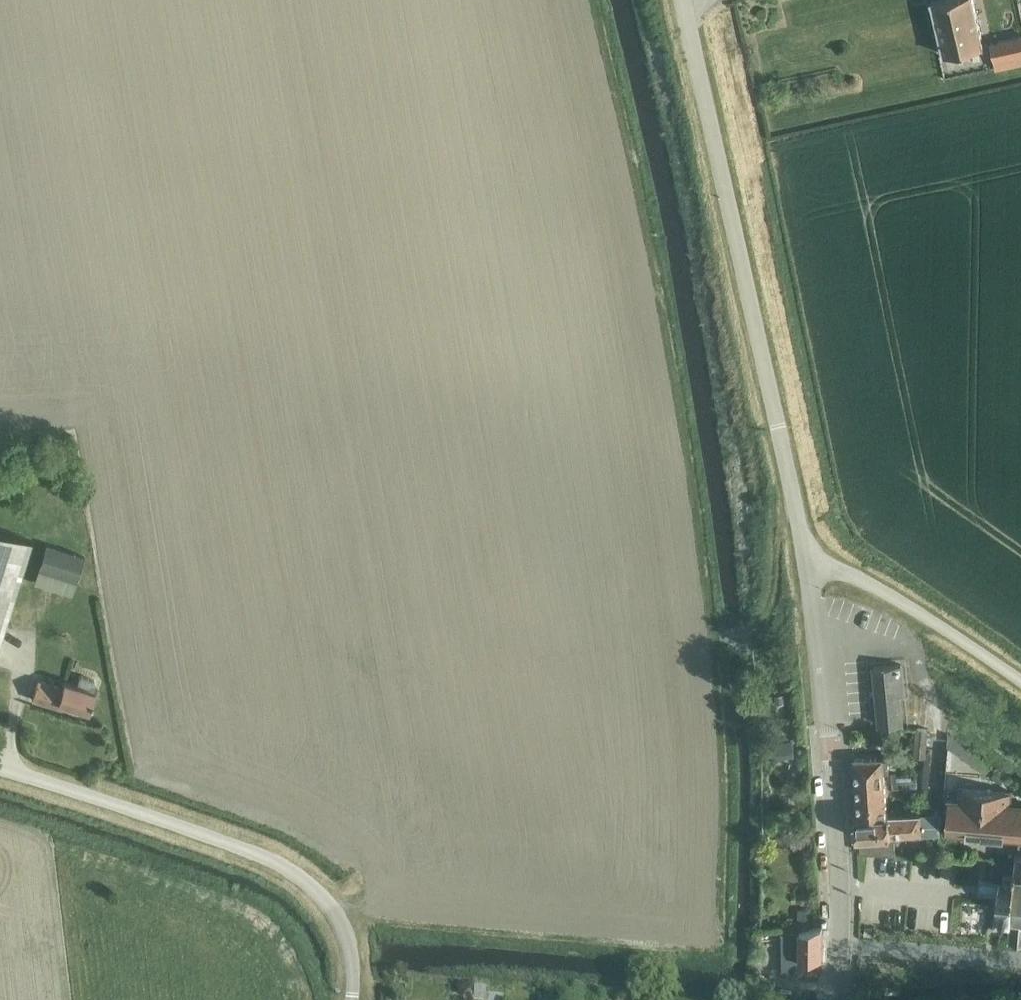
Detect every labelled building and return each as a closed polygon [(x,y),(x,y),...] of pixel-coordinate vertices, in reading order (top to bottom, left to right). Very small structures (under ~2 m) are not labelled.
[(944,54),(983,45),(973,0),(936,0),(932,1),(944,54)] [(996,68),(1020,63),(1020,37),(991,43),(996,68)] [(31,539),(0,529),(0,638),(31,539)] [(33,584),(72,596),(85,556),(46,544),(33,584)] [(874,667),(879,724),(902,722),(900,695),(904,695),(901,664),(874,667)] [(63,703),(89,711),(95,691),(93,690),(96,683),(94,680),(82,676),(79,677),(77,685),(64,681),(62,688),(37,680),(31,699),(61,708),(63,703)] [(914,755),(926,756),(928,729),(917,728),(914,755)] [(949,737),(948,747),(986,773),(992,765),(955,740),(949,737)] [(853,758),(855,785),(886,784),(884,756),(853,758)] [(855,785),(857,815),(888,813),(886,784),(855,785)] [(1020,838),(1020,804),(1010,804),(1011,792),(959,788),(959,799),(950,798),(948,832),(1020,838)] [(857,815),(856,816),(856,834),(860,837),(861,852),(896,854),(895,835),(924,833),(923,811),(888,813),(857,815)] [(1016,850),(1014,873),(1004,872),(1003,884),(1000,884),(999,901),(1002,902),(1000,916),(1010,917),(1008,937),(1020,938),(1020,850),(1016,850)] [(801,958),(822,959),(822,929),(801,928),(801,958)]
